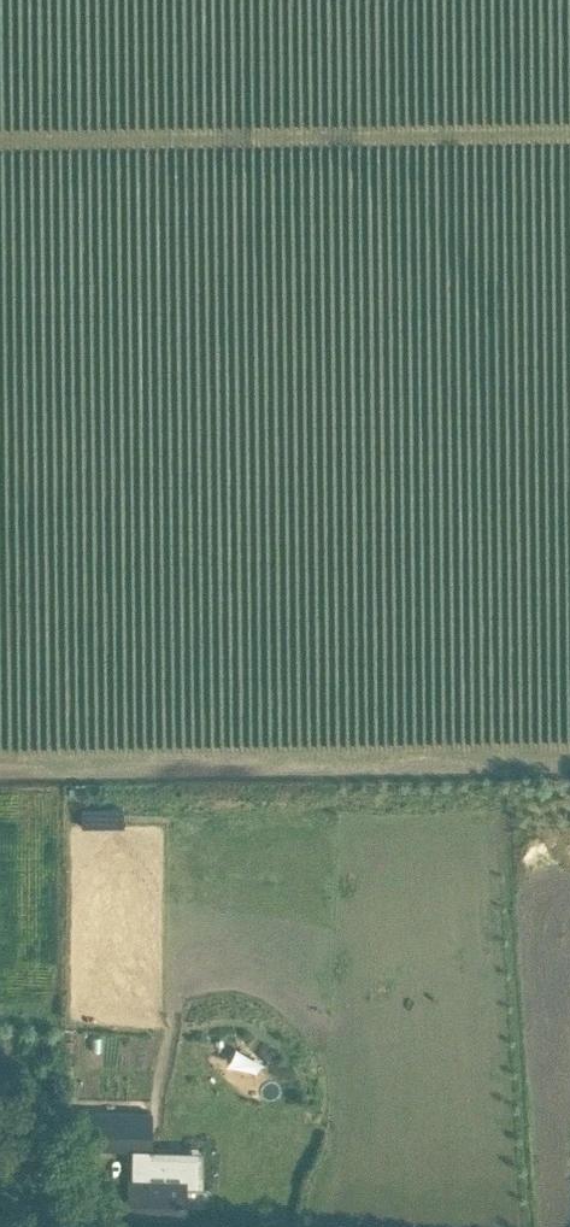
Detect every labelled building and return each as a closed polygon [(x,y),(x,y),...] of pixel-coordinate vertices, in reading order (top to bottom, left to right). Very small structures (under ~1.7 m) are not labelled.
[(184,1211),(184,1187),(185,1177),(148,1176),(149,1108),(79,1107),(78,1146),(132,1147),(131,1178),(130,1178),(130,1210),(184,1211)]
